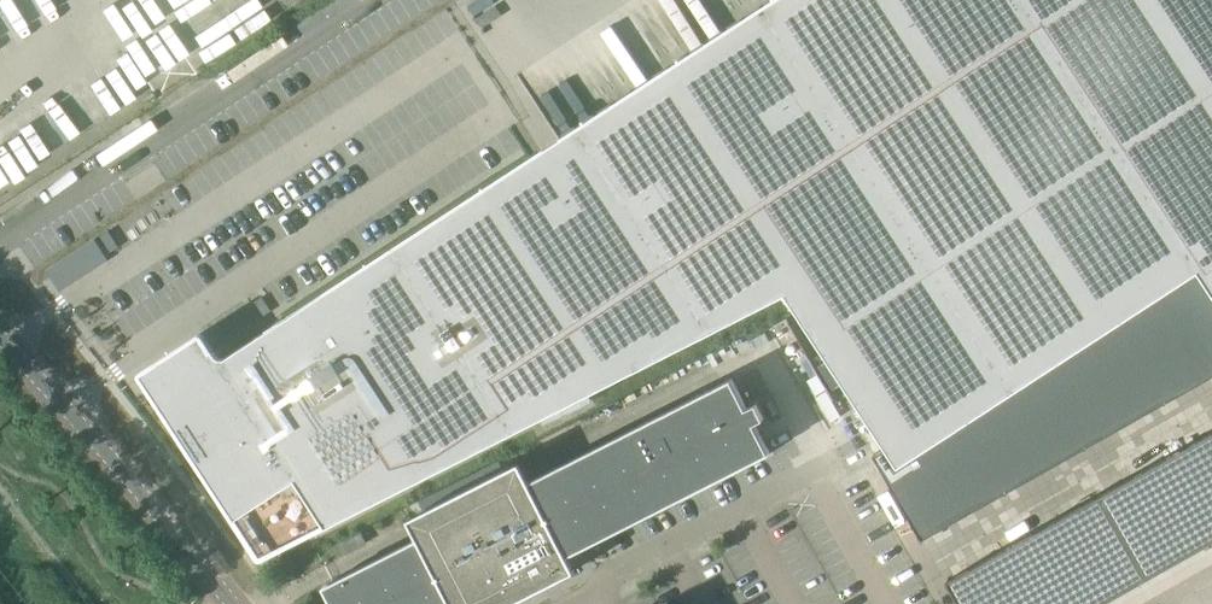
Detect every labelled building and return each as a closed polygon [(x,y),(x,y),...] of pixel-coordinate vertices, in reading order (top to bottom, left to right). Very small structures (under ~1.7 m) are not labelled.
[(749,16),(715,38),(562,138),(560,140),(559,140),(440,218),(325,293),(233,353),(226,357),(225,358),(223,358),(221,357),(220,357),(218,356),(217,354),(215,351),(205,336),(204,335),(203,334),(202,334),(201,333),(200,334),(199,334),(198,335),(143,370),(142,371),(141,372),(140,373),(140,374),(140,376),(141,377),(141,378),(157,402),(159,400),(159,402),(174,423),(178,431),(209,478),(259,554),(261,557),(264,556),(293,541),(324,526),(325,525),(326,527),(326,528),(367,507),(441,470),(490,445),(539,420),(590,395),(712,332),(762,307),(785,295),(821,351),(853,399),(869,423),(898,468),(922,452),(1083,347),(1152,302),(1198,272),(1211,294),(1211,0),(774,0),(749,16)] [(283,9),(297,0),(277,0),(283,9)] [(118,247),(108,231),(100,236),(111,252),(118,247)] [(46,271),(60,292),(108,261),(94,239),(46,271)] [(271,311),(262,298),(252,304),(262,317),(271,311)] [(418,539),(323,587),(332,603),(512,603),(544,588),(575,572),(567,557),(770,454),(754,424),(763,419),(756,405),(747,409),(732,379),(529,482),(520,463),(408,520),(418,539)] [(830,423),(840,417),(839,414),(826,392),(816,398),(830,423)] [(959,603),(1102,603),(1211,542),(1211,432),(946,581),(959,603)] [(339,543),(344,554),(366,543),(361,532),(339,543)] [(279,577),(282,582),(295,575),(292,570),(279,577)]
